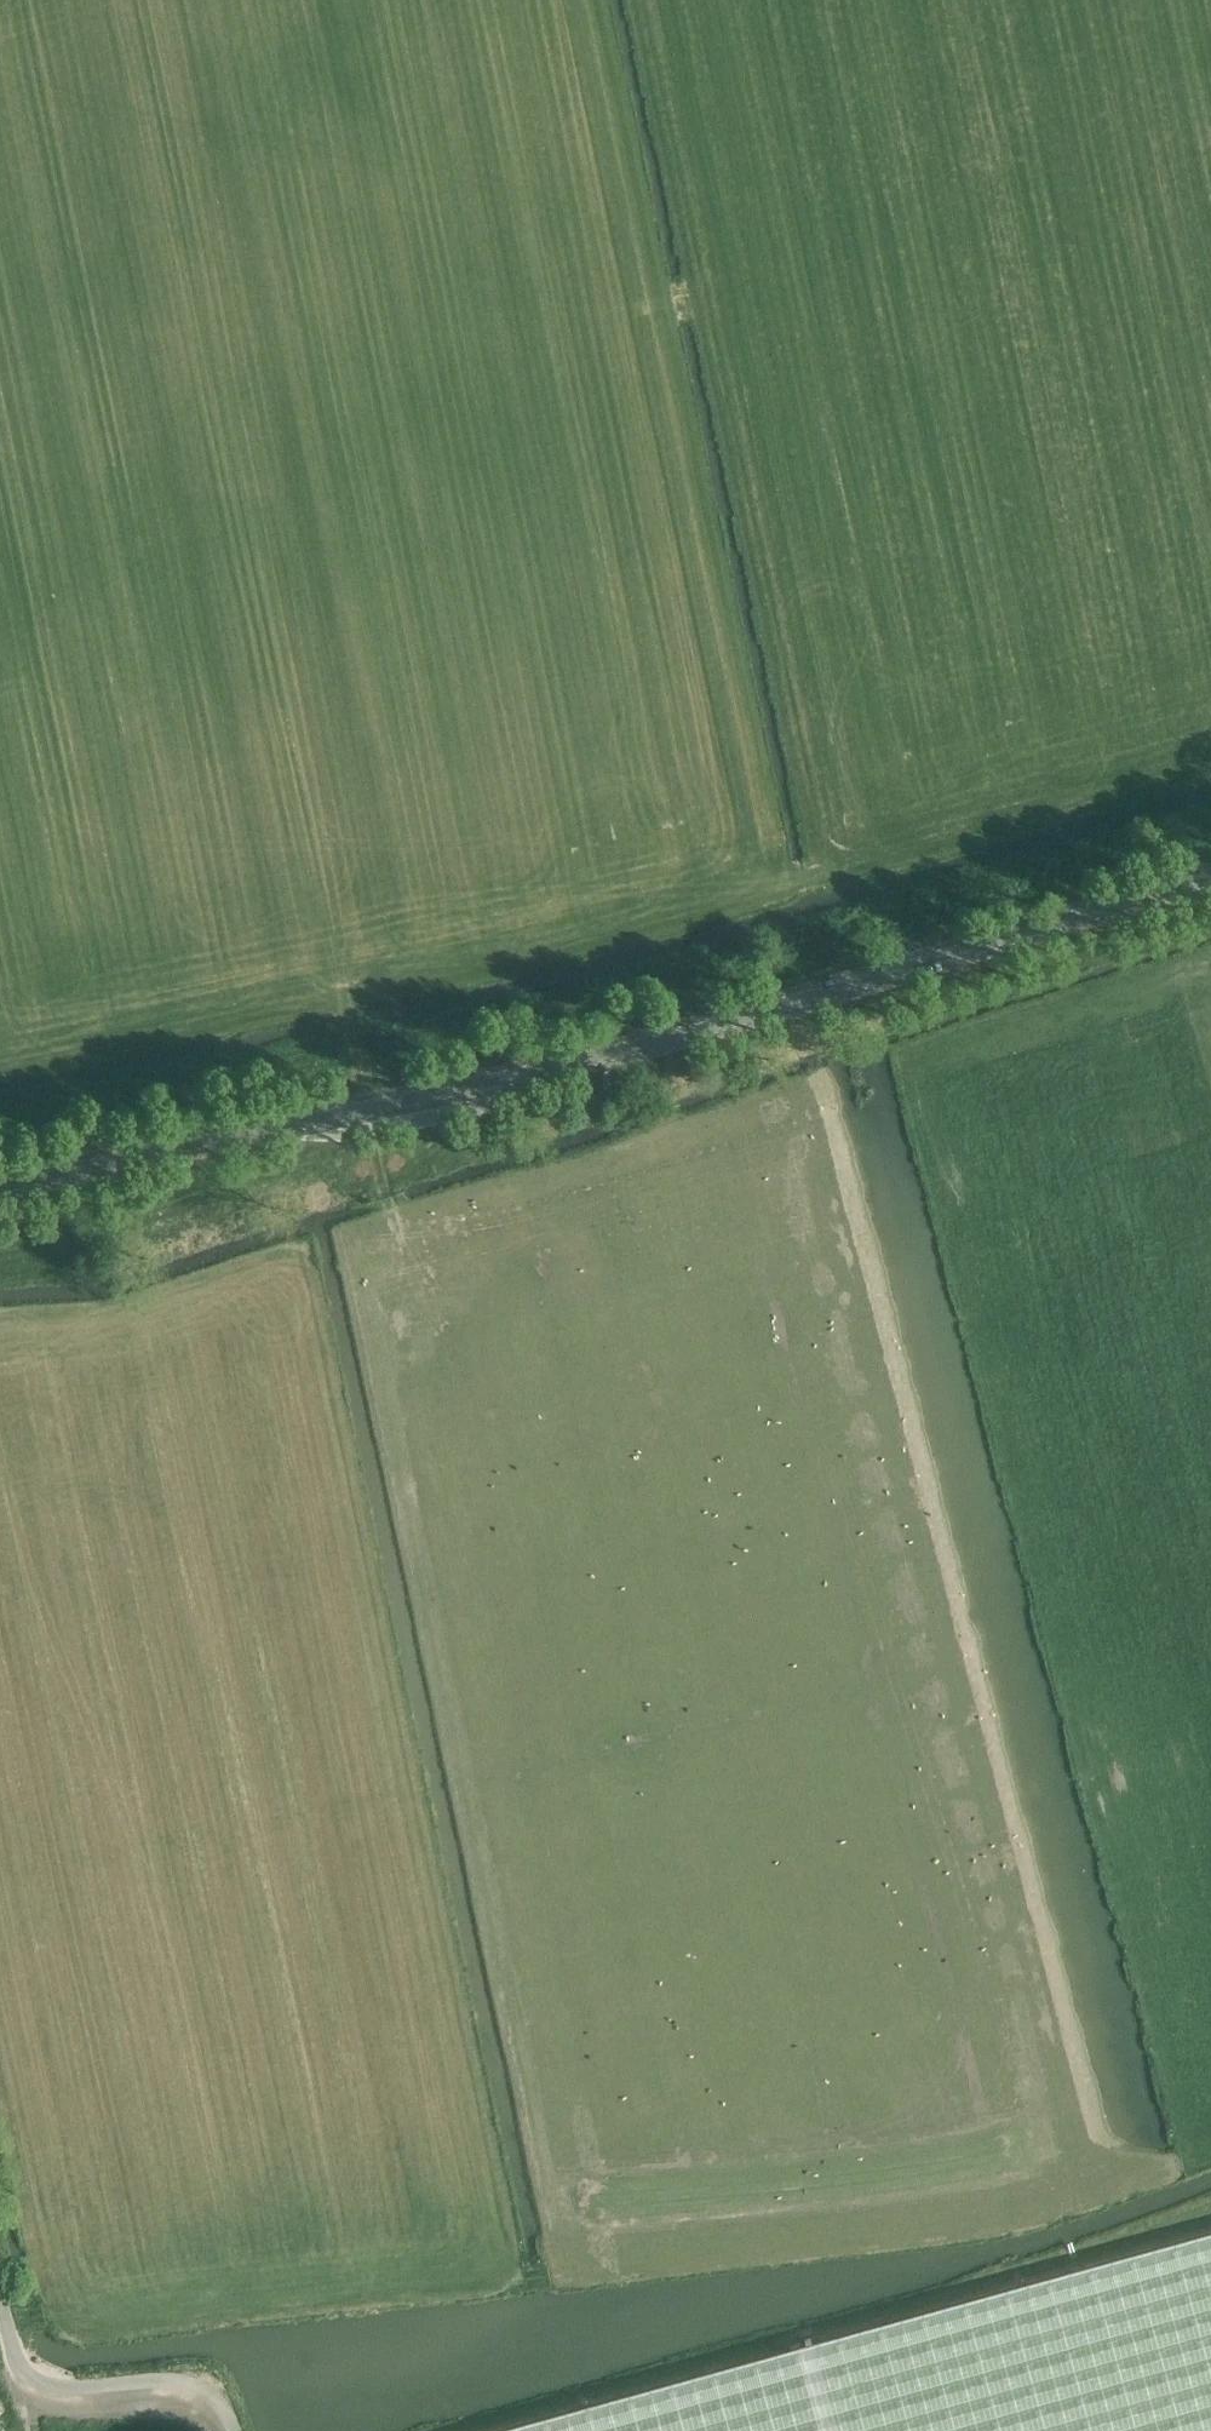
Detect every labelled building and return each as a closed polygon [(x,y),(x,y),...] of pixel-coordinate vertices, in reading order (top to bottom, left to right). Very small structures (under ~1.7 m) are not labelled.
[(505,2430),(1210,2430),(1210,2234),(505,2430)]
